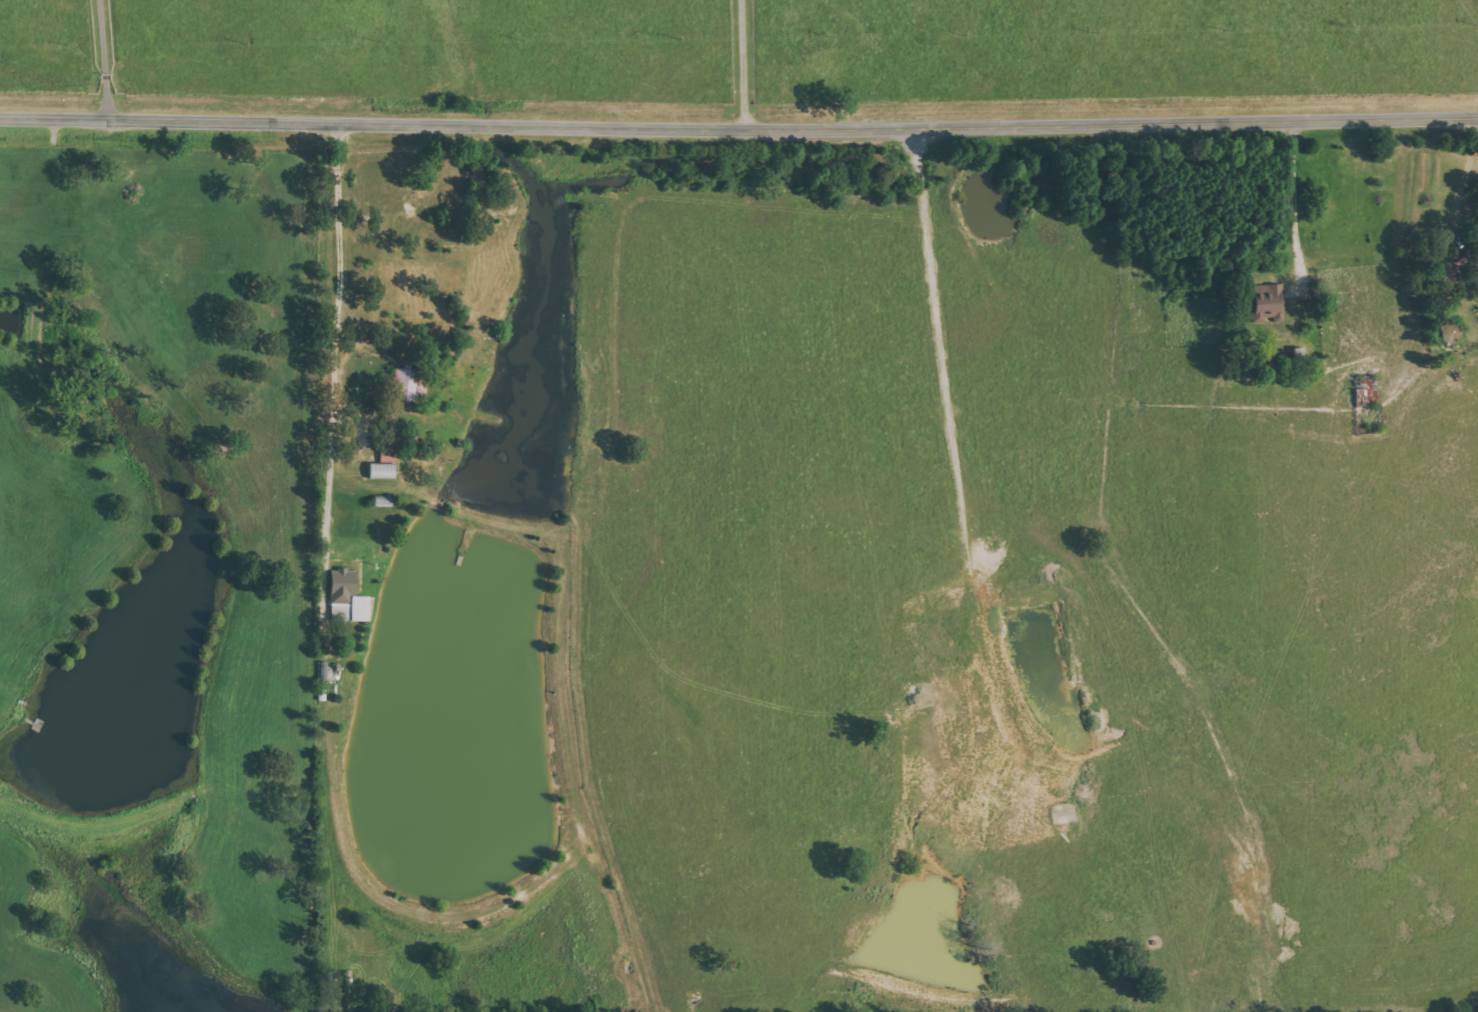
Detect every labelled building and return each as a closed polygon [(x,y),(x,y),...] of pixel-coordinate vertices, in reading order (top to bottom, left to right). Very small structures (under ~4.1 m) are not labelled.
[(1281,284),(1249,286),(1249,305),(1263,304),(1264,320),(1282,319),(1281,284)] [(430,369),(398,368),(397,400),(429,401),(430,369)] [(399,479),(399,464),(373,463),(373,478),(399,479)] [(334,622),(372,621),(372,596),(360,596),(360,570),(333,570),(334,622)] [(320,681),(330,681),(329,662),(319,662),(320,681)]
